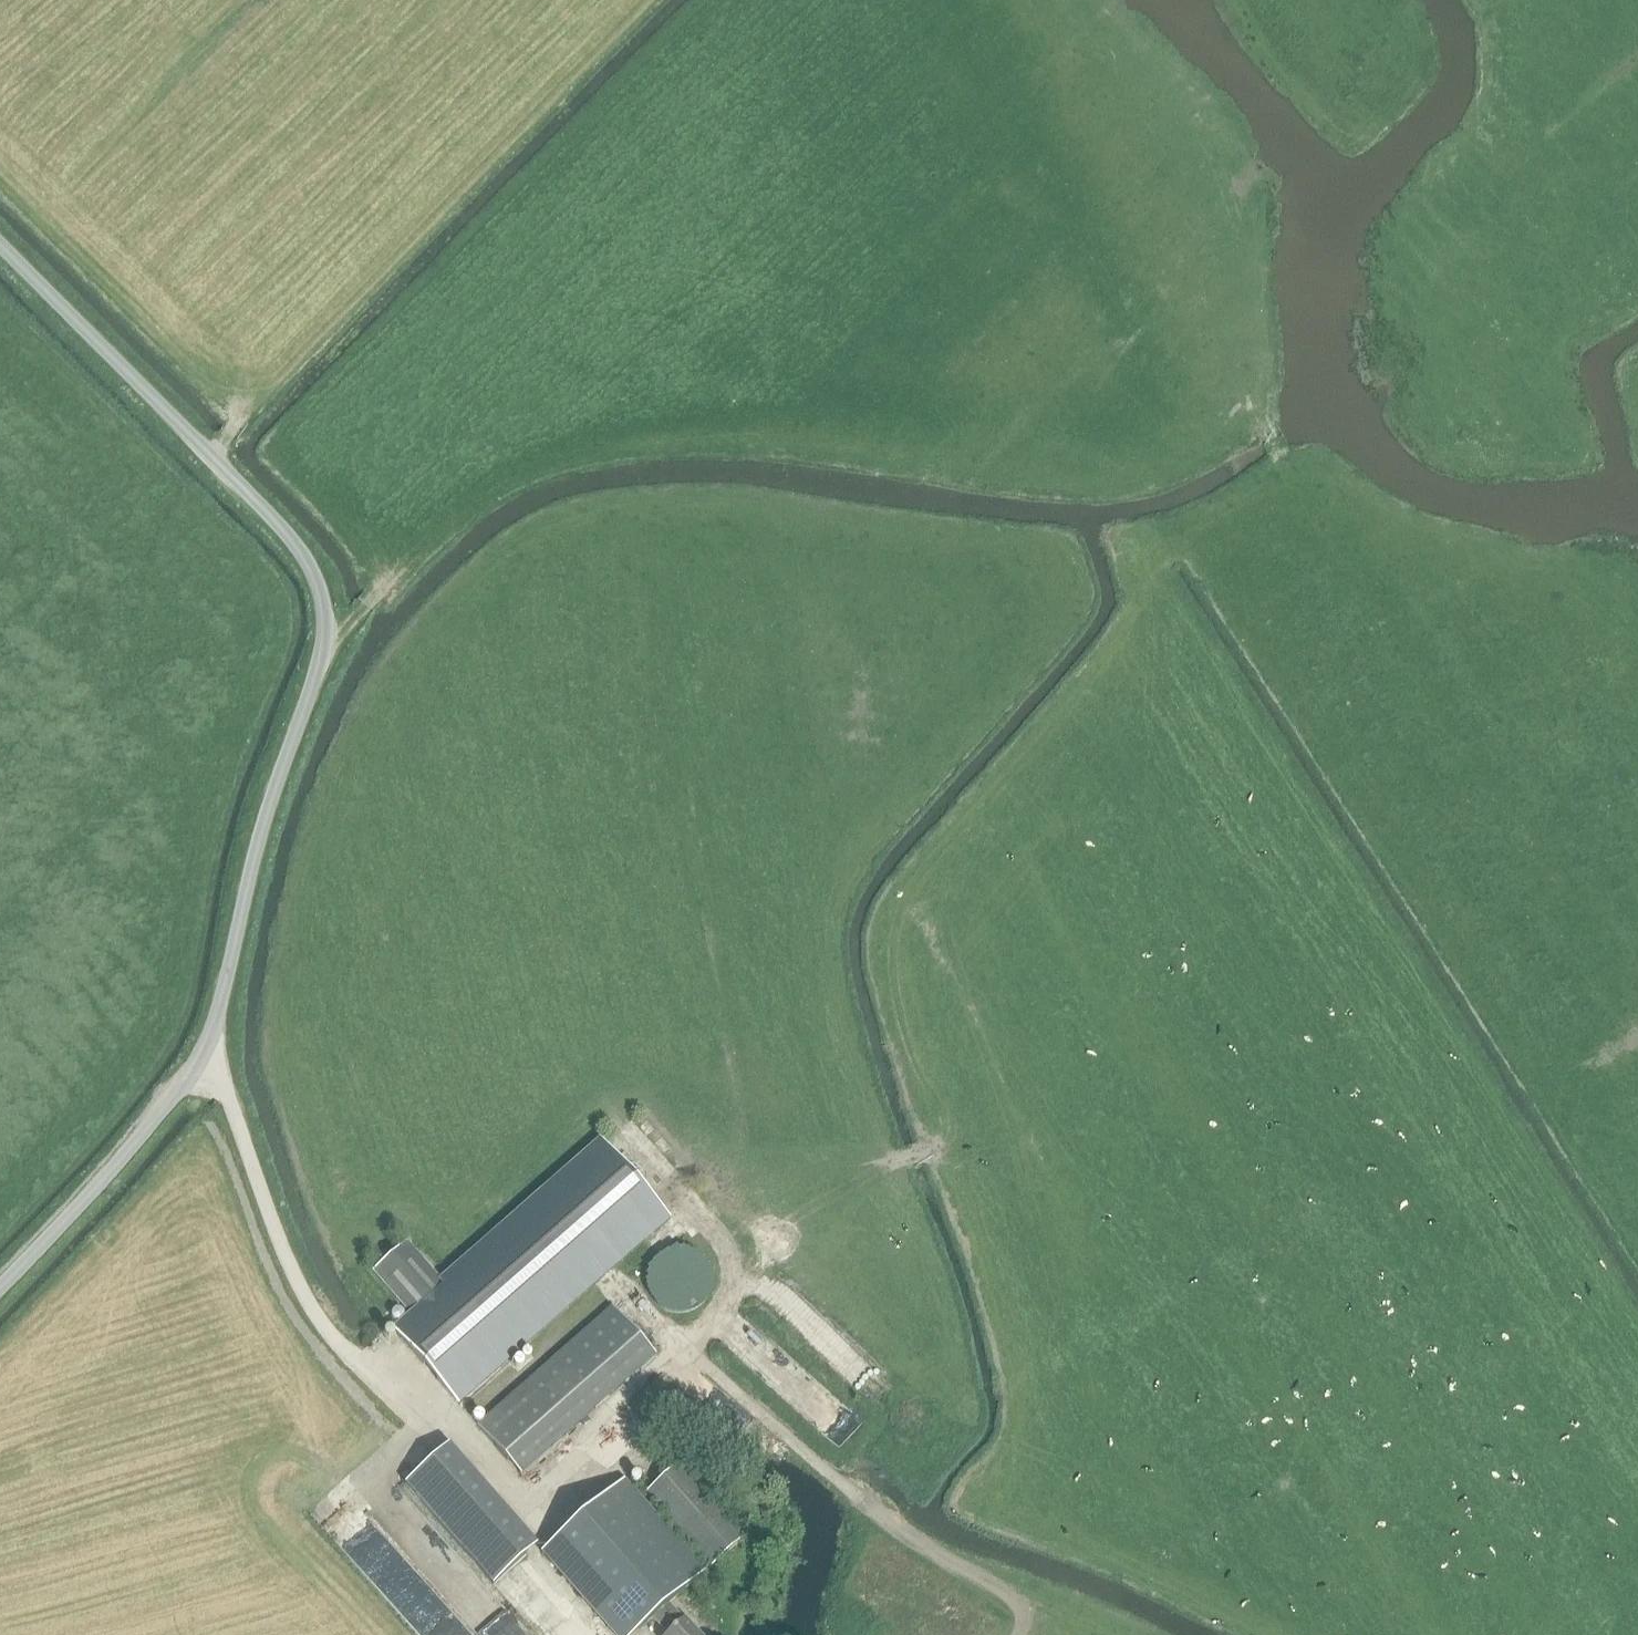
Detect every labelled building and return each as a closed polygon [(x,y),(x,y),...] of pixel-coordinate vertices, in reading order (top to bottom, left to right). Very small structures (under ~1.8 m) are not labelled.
[(601,1143),(391,1329),(455,1401),(665,1216),(663,1214),(601,1144),(601,1143)] [(710,1279),(711,1272),(710,1265),(708,1257),(704,1252),(700,1247),(696,1244),(689,1241),(683,1239),(676,1239),(668,1240),(663,1242),(656,1247),(652,1252),(648,1257),(647,1262),(645,1268),(645,1273),(646,1281),(648,1286),(652,1292),(657,1298),(665,1302),(669,1304),(675,1305),(681,1305),(691,1302),(697,1299),(703,1294),(706,1290),(709,1283),(710,1279)] [(476,1429),(519,1478),(654,1361),(611,1312),(476,1429)] [(644,1493),(709,1568),(744,1537),(679,1463),(644,1493)] [(610,1634),(633,1634),(650,1619),(664,1634),(698,1634),(683,1618),(681,1621),(668,1605),(704,1573),(623,1480),(539,1554),(610,1634)] [(523,1620),(496,1634),(531,1634),(523,1620)]
